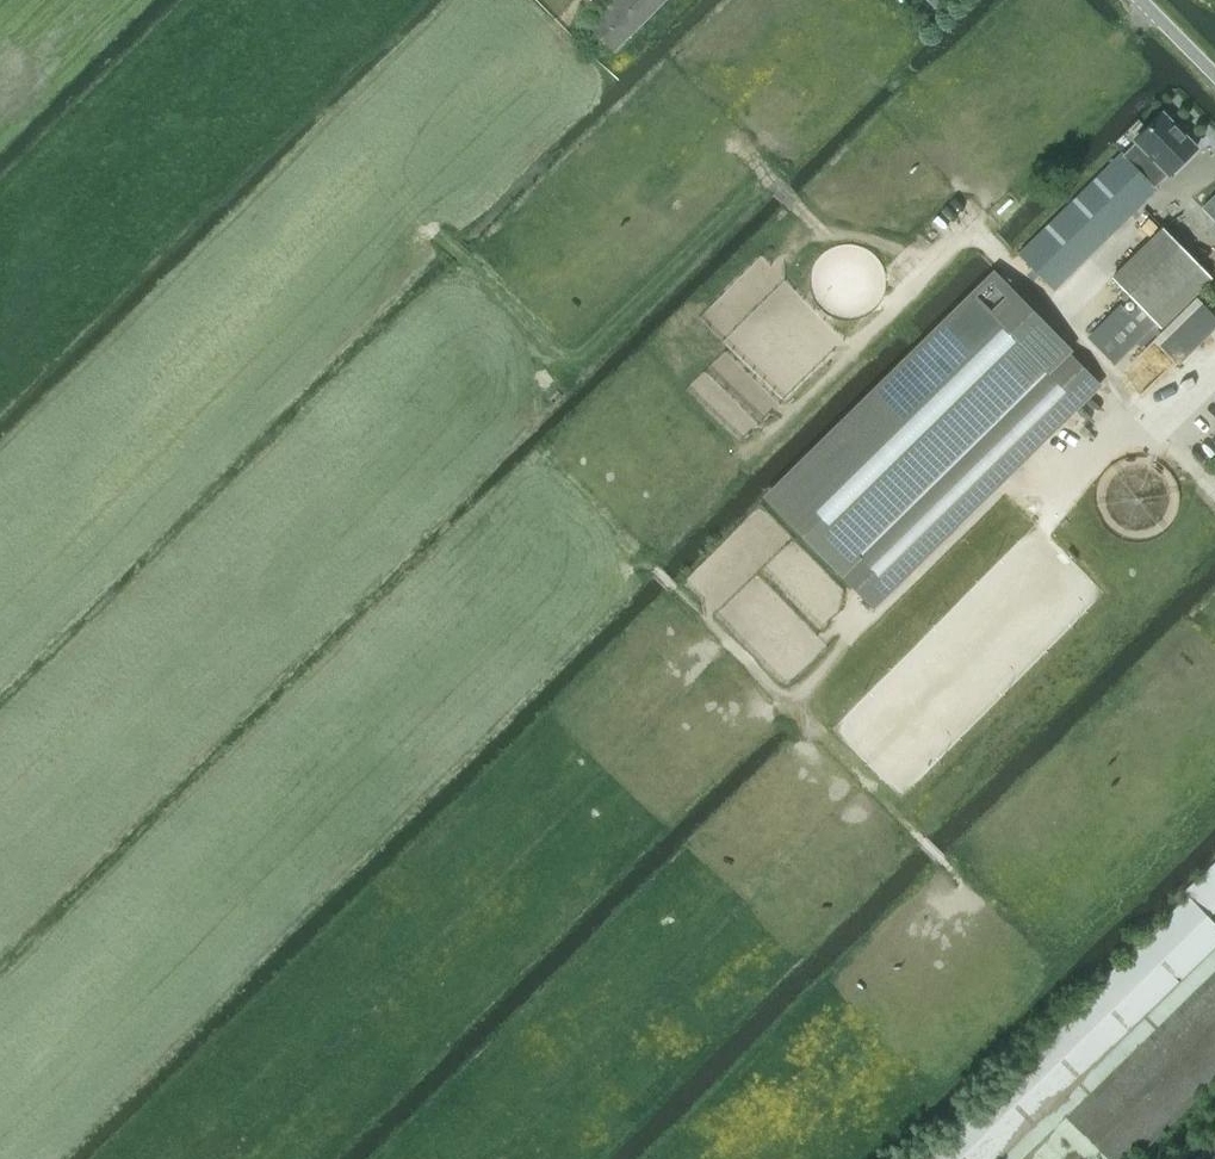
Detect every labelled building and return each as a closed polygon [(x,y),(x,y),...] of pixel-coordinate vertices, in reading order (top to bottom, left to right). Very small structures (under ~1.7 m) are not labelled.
[(665,0),(615,0),(588,26),(614,52),(665,0)] [(1139,146),(1127,158),(1150,181),(1162,170),(1167,174),(1168,175),(1196,148),(1163,113),(1134,141),(1135,142),(1139,146)] [(1122,152),(1018,253),(1054,290),(1158,189),(1155,186),(1150,181),(1127,158),(1123,153),(1122,152)] [(1163,228),(1112,279),(1137,305),(1155,323),(1161,328),(1196,295),(1212,278),(1163,228)] [(1071,353),(1073,350),(993,270),(763,497),(874,609),(1102,385),(1071,353)] [(1101,342),(1096,347),(1114,365),(1155,323),(1137,305),(1127,315),(1101,342)] [(1210,918),(1189,897),(919,1158),(1135,1158),(1214,1081),(1214,923),(1210,918)] [(1192,1158),(1214,1158),(1214,1136),(1192,1158)]
